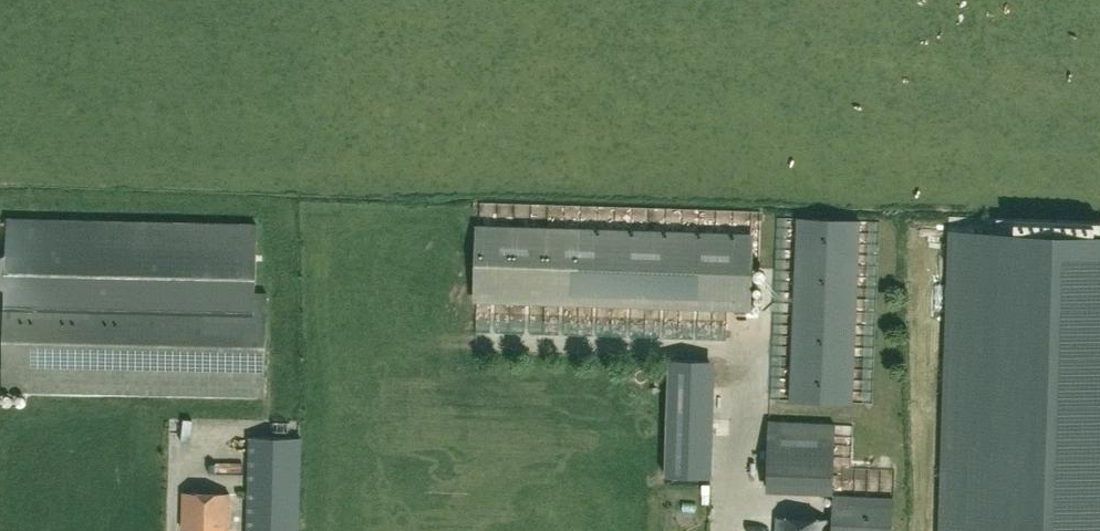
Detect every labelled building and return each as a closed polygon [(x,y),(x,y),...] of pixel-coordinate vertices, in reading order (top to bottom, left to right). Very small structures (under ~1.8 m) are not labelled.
[(724,224),(759,225),(759,212),(725,211),(724,224)] [(948,239),(944,380),(938,380),(938,393),(943,393),(939,530),(1099,530),(1099,221),(949,216),(949,232),(943,232),(943,239),(948,239)] [(854,403),(861,220),(798,217),(791,400),(854,403)] [(5,254),(0,257),(0,286),(5,287),(2,390),(264,396),(266,293),(255,293),(256,225),(6,220),(5,254)] [(581,227),(477,224),(475,300),(749,310),(751,233),(581,227)] [(680,363),(679,388),(721,389),(722,364),(680,363)] [(698,404),(698,436),(732,436),(732,421),(718,421),(718,404),(698,404)] [(833,487),(835,423),(769,421),(768,486),(833,487)] [(249,437),(247,530),(298,530),(300,438),(249,437)] [(680,514),(725,513),(723,453),(678,455),(680,514)] [(183,492),(182,529),(189,529),(189,530),(229,530),(229,493),(183,492)] [(893,512),(893,499),(833,495),(831,530),(900,530),(901,513),(893,512)] [(826,520),(778,518),(777,530),(825,530),(826,520)]
